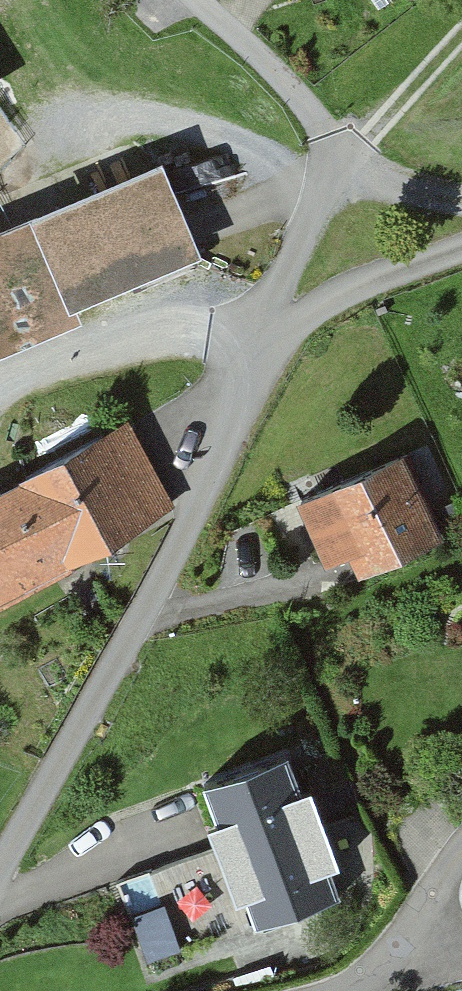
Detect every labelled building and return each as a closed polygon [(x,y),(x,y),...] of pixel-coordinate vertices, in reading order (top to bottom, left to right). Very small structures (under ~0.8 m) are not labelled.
[(223,13),(234,0),(208,0),(223,13)] [(0,263),(0,387),(206,304),(163,198),(0,263)] [(0,515),(0,625),(169,529),(122,446),(0,515)] [(401,482),(297,529),(336,615),(440,568),(401,482)] [(222,874),(125,908),(147,969),(236,938),(243,959),(340,926),(289,780),(200,811),(222,874)]
